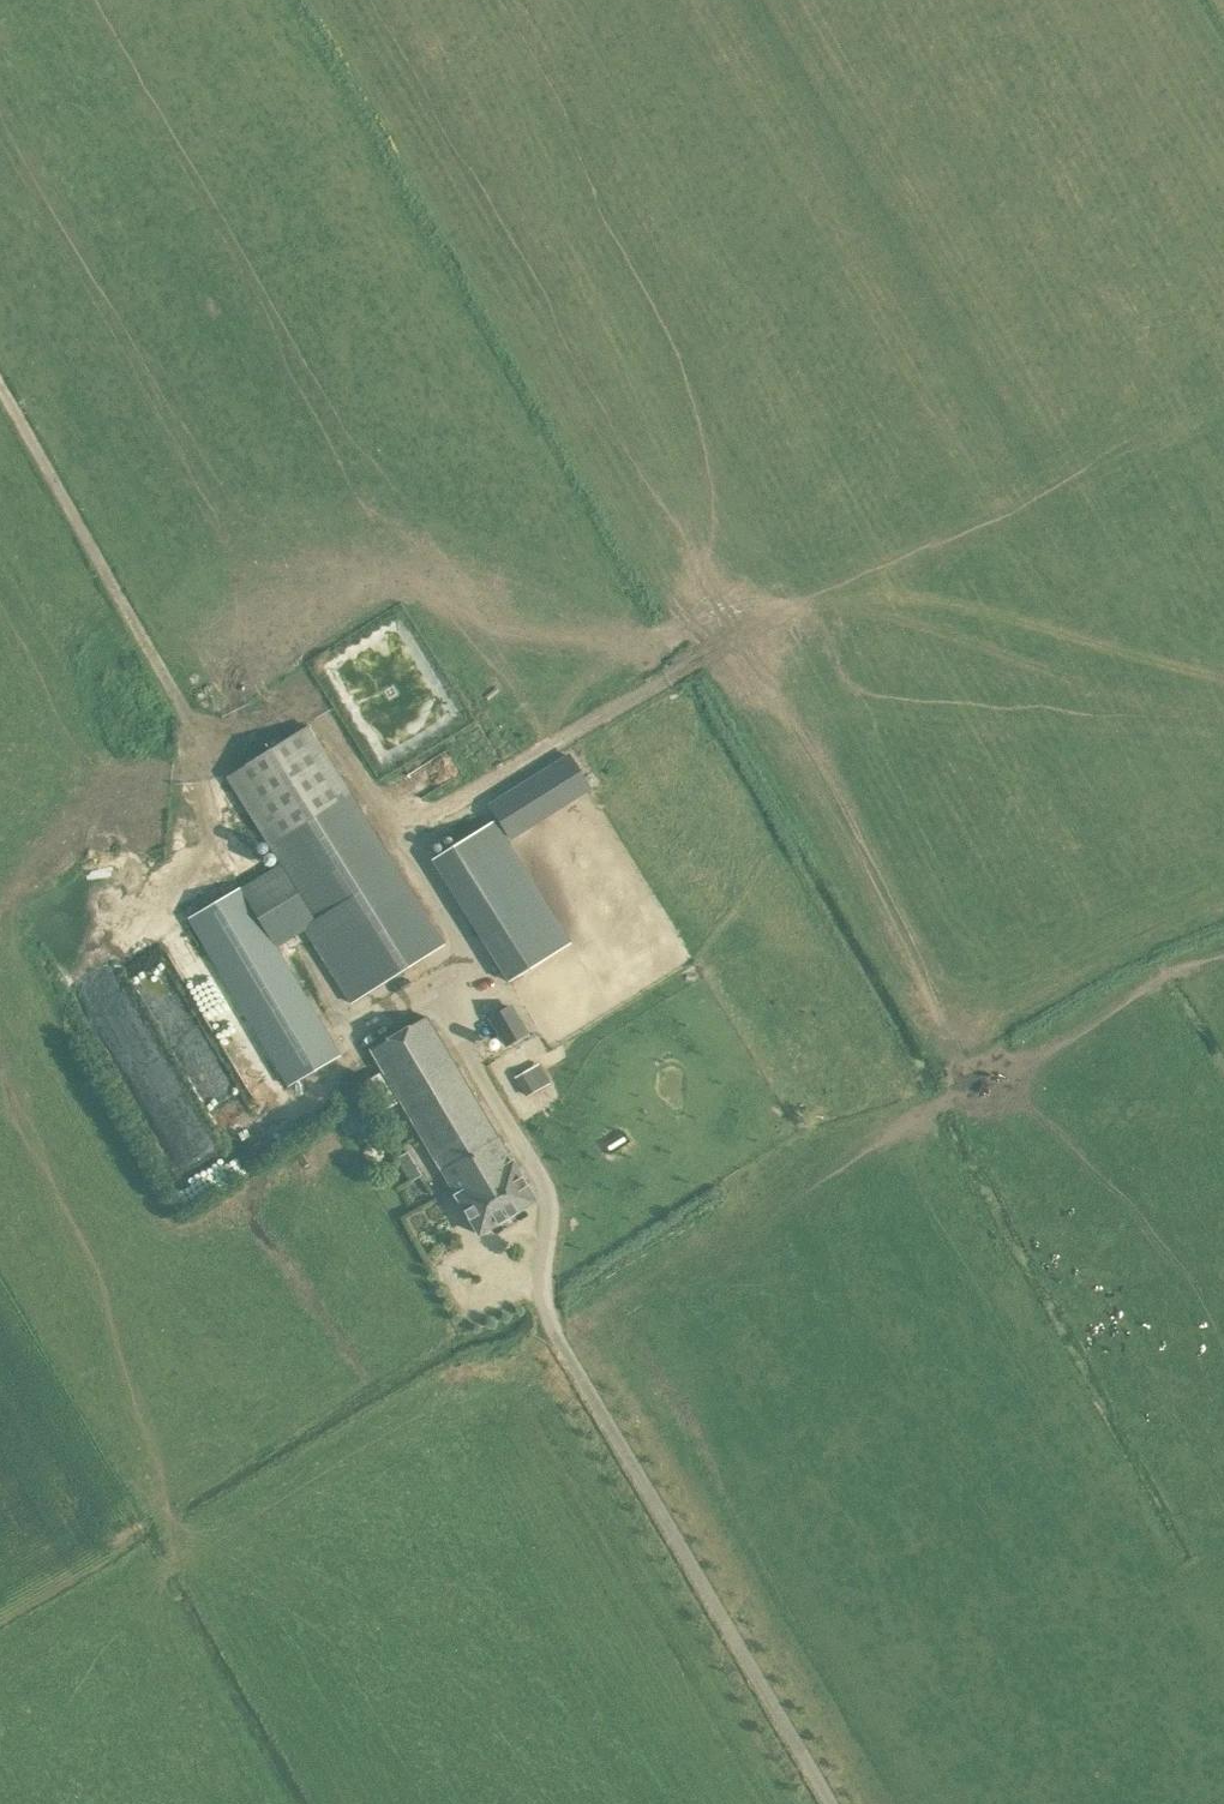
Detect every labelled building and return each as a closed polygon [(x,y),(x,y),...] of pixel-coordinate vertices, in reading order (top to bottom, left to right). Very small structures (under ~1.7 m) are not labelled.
[(354,797),(307,725),(226,777),(279,862),(242,885),(236,874),(181,907),(288,1086),(342,1053),(279,947),(305,931),(315,947),(309,950),(343,1003),(442,940),(409,887),(412,884),(355,795),(354,797)] [(507,837),(594,791),(571,748),(484,794),(507,837)] [(495,819),(431,859),(507,982),(571,942),(495,819)] [(494,1019),(508,1042),(528,1029),(515,1007),(494,1019)] [(513,1159),(510,1155),(428,1015),(370,1050),(455,1194),(454,1194),(479,1236),(538,1201),(514,1159),(513,1159)] [(529,1069),(516,1076),(526,1094),(538,1087),(529,1069)] [(348,1132),(349,1131),(364,1122),(355,1106),(338,1116),(340,1119),(348,1132)] [(410,1182),(423,1175),(409,1151),(397,1158),(410,1182)]
